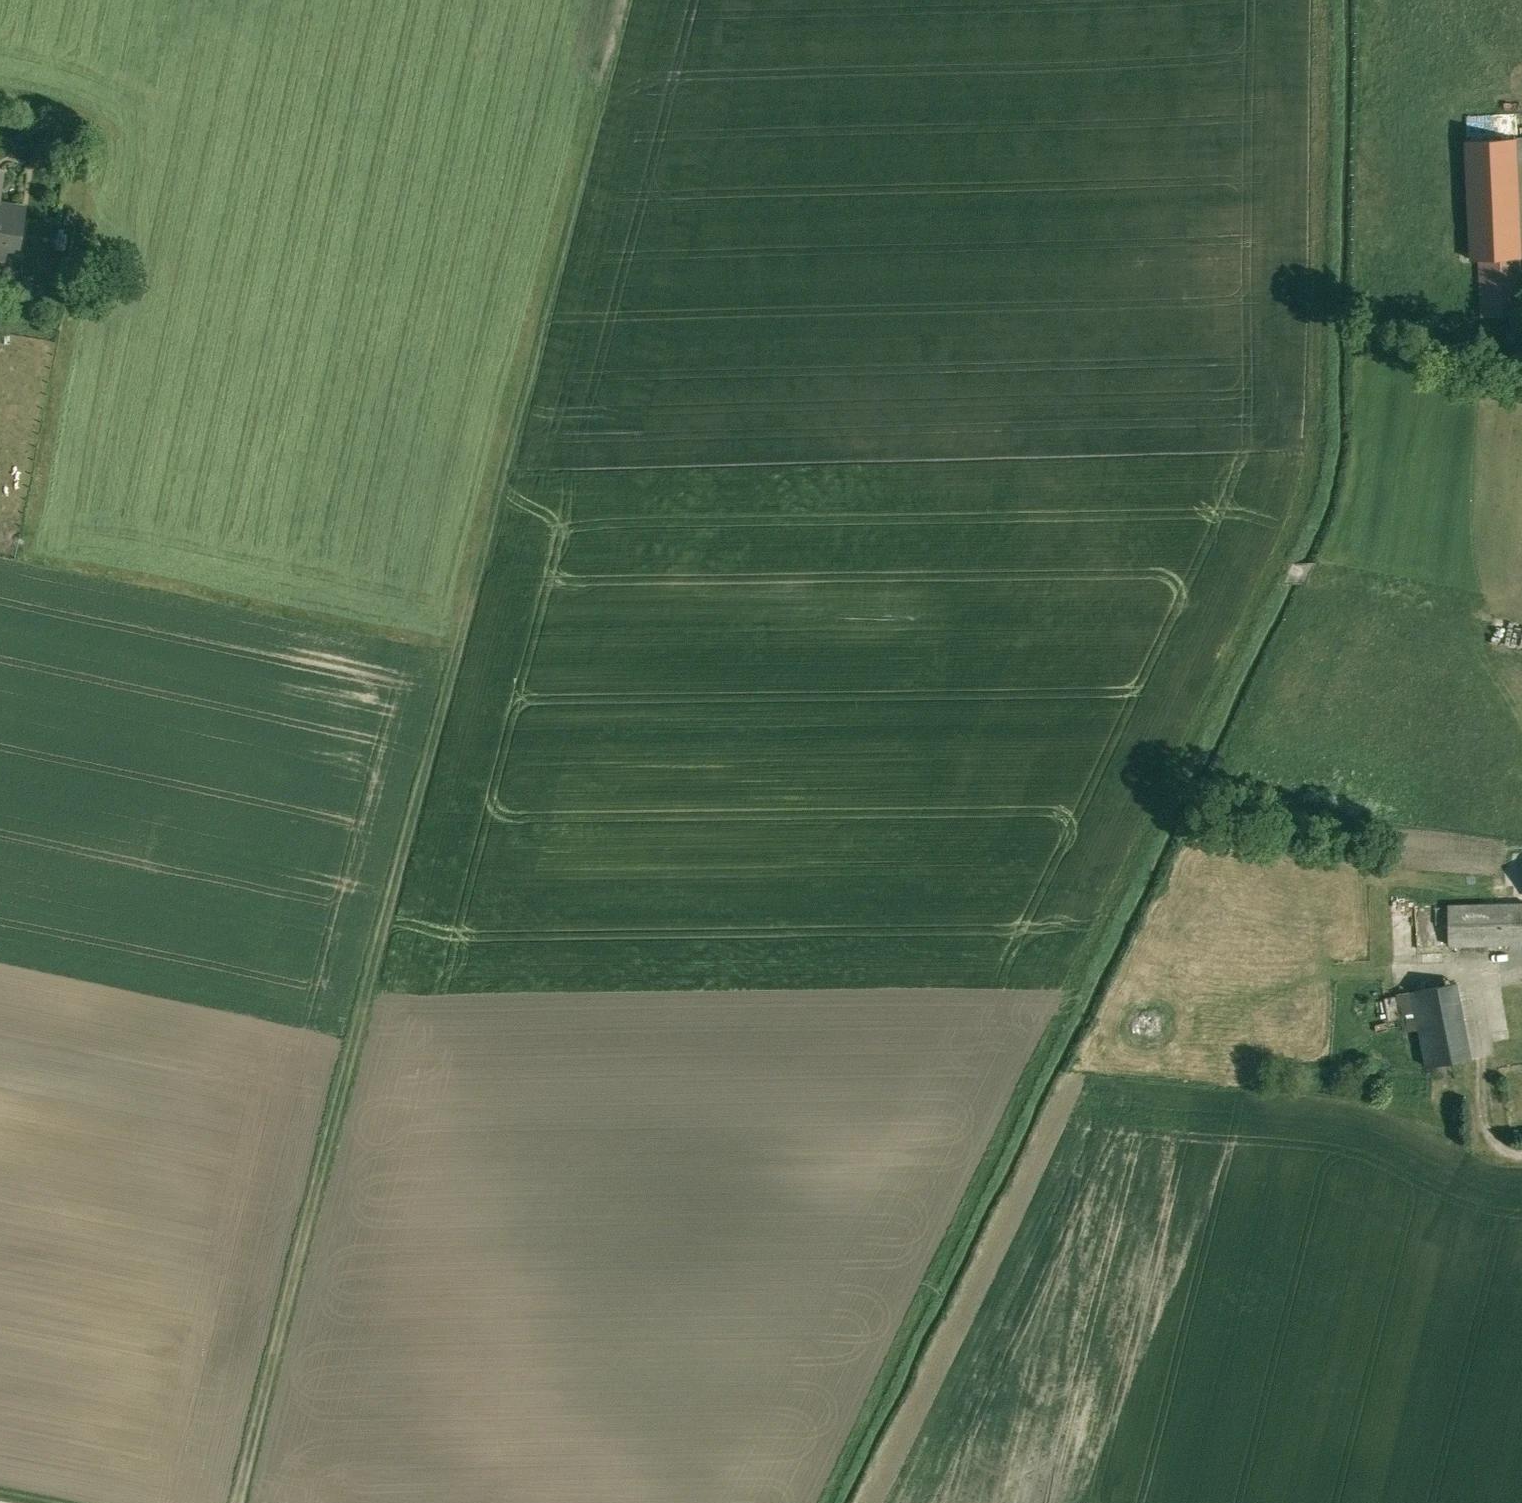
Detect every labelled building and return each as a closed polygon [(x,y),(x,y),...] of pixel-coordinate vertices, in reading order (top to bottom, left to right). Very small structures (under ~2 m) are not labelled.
[(1515,137),(1467,140),(1472,259),(1481,258),(1519,256),(1520,256),(1516,160),(1515,137)] [(0,203),(0,257),(4,257),(12,205),(0,203)] [(1519,256),(1481,258),(1484,316),(1521,314),(1519,256)] [(1452,906),(1453,946),(1521,945),(1521,905),(1452,906)] [(1462,983),(1417,991),(1429,1065),(1475,1057),(1462,983)]
